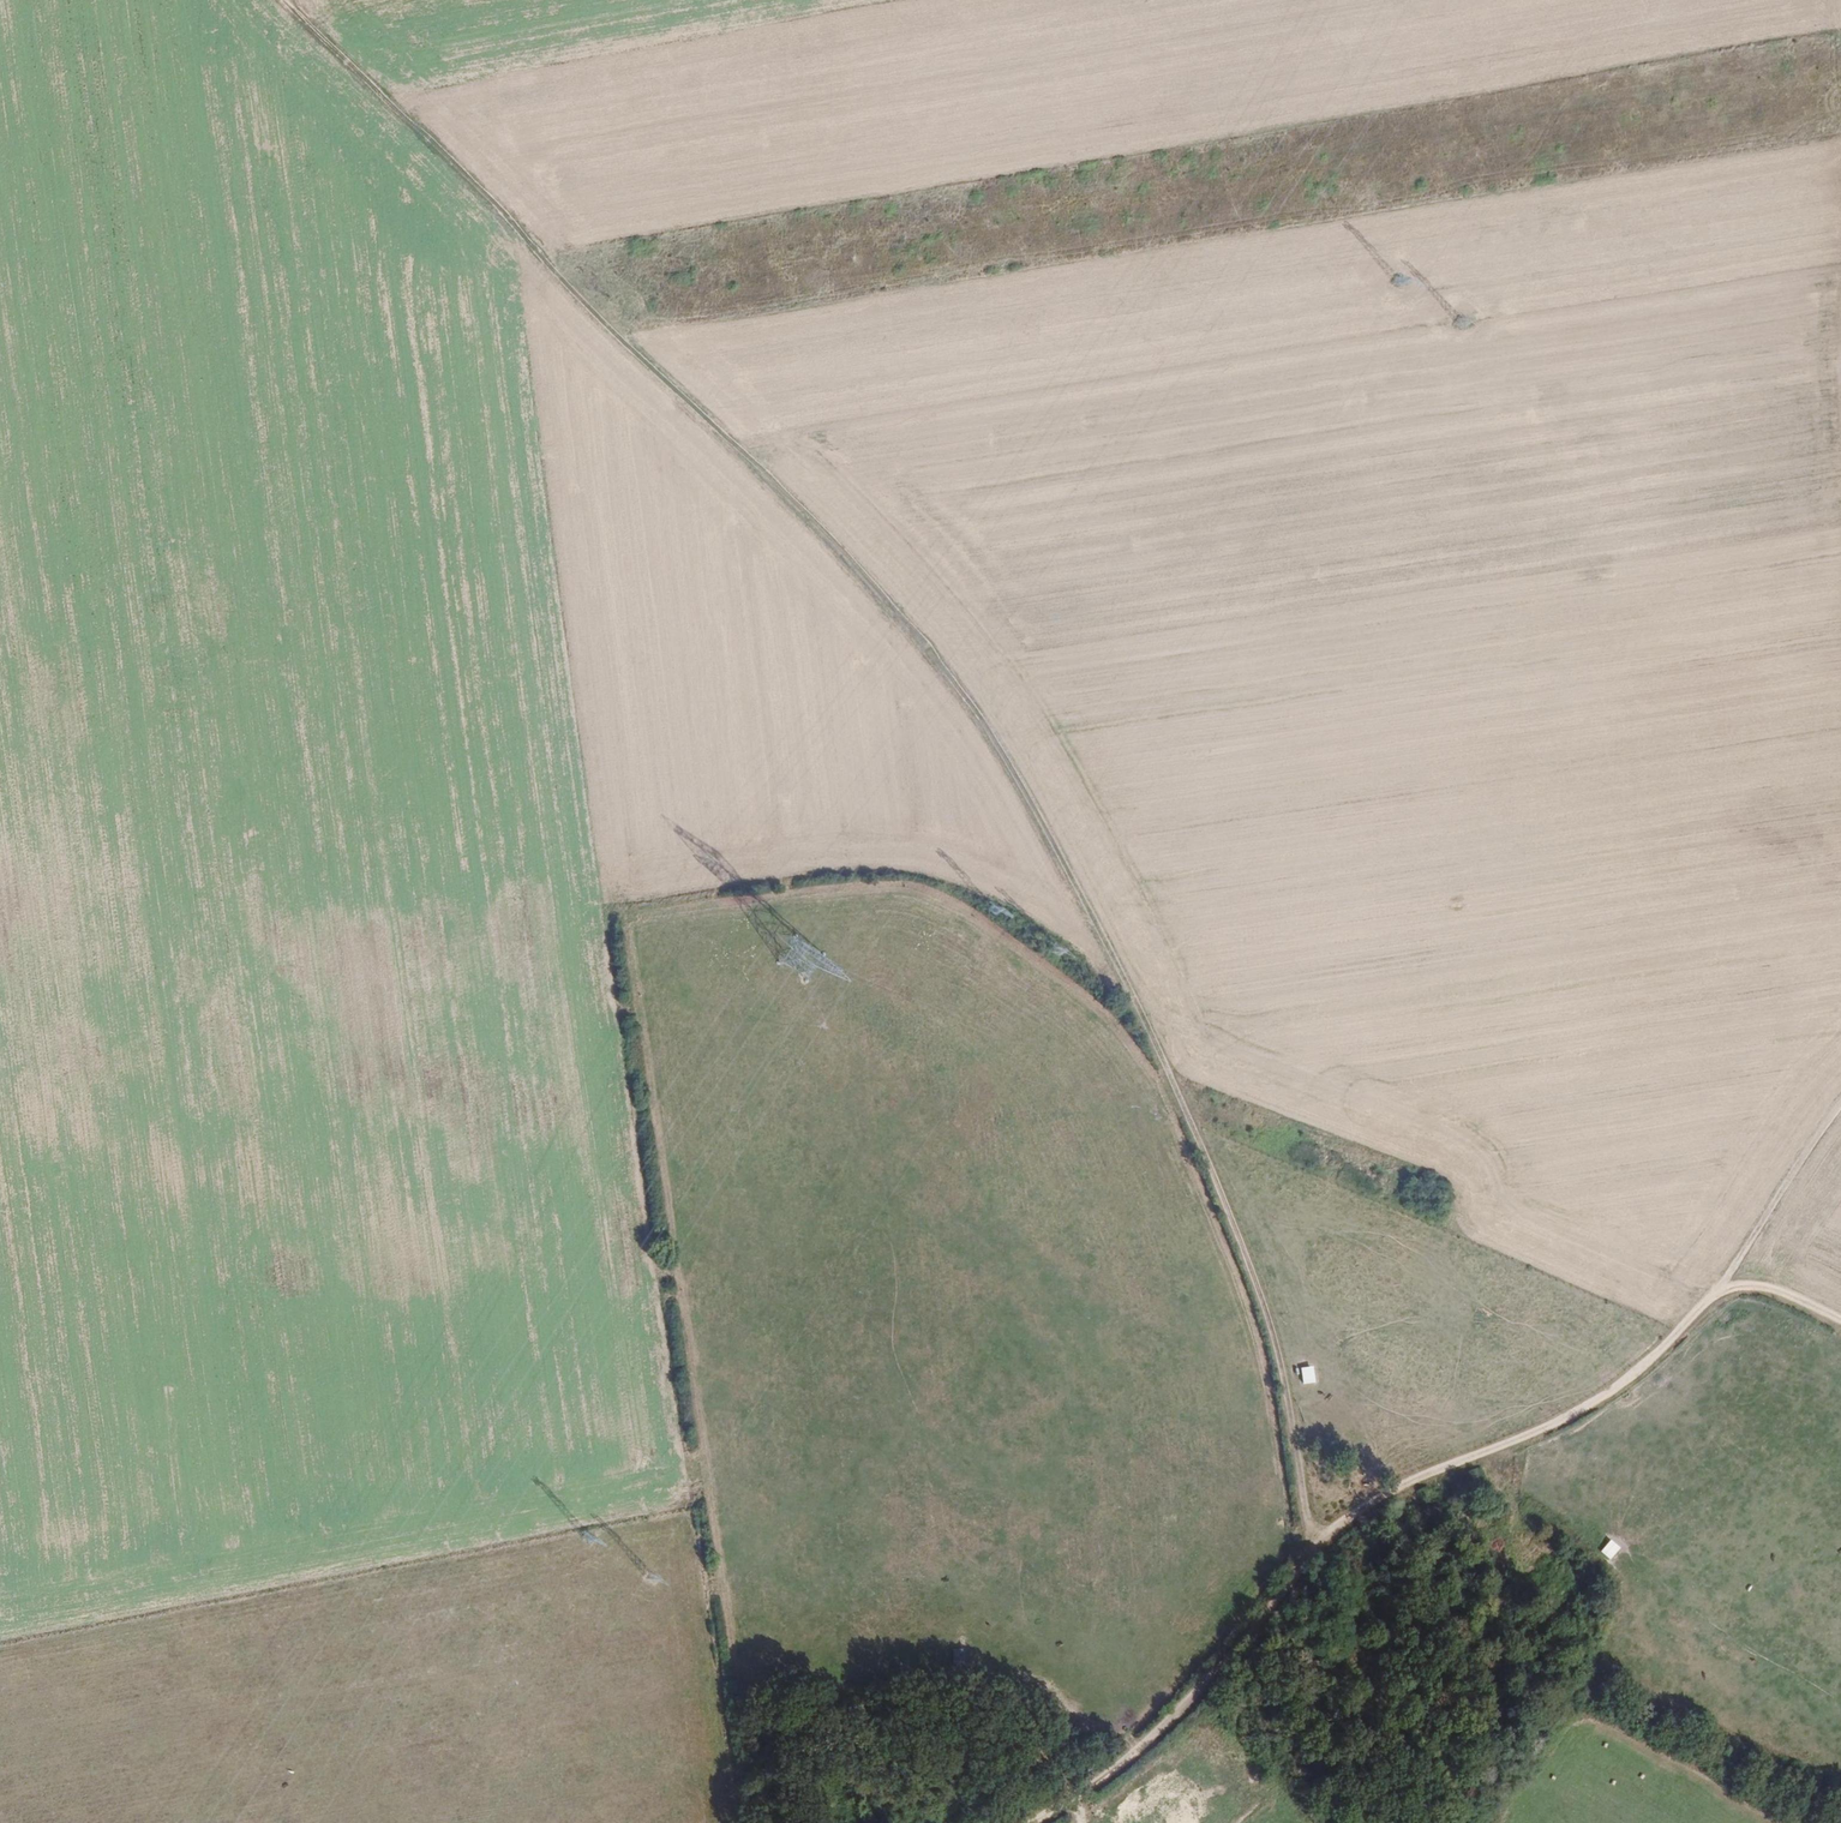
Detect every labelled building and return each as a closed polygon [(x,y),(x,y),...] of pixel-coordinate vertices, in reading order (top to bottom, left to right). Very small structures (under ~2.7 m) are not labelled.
[(1301,1367),(1304,1383),(1316,1381),(1314,1366),(1301,1367)] [(1601,1550),(1613,1559),(1621,1549),(1608,1540),(1601,1550)] [(954,1663),(964,1663),(964,1648),(953,1648),(954,1663)] [(855,1660),(843,1662),(846,1680),(857,1678),(855,1660)]
